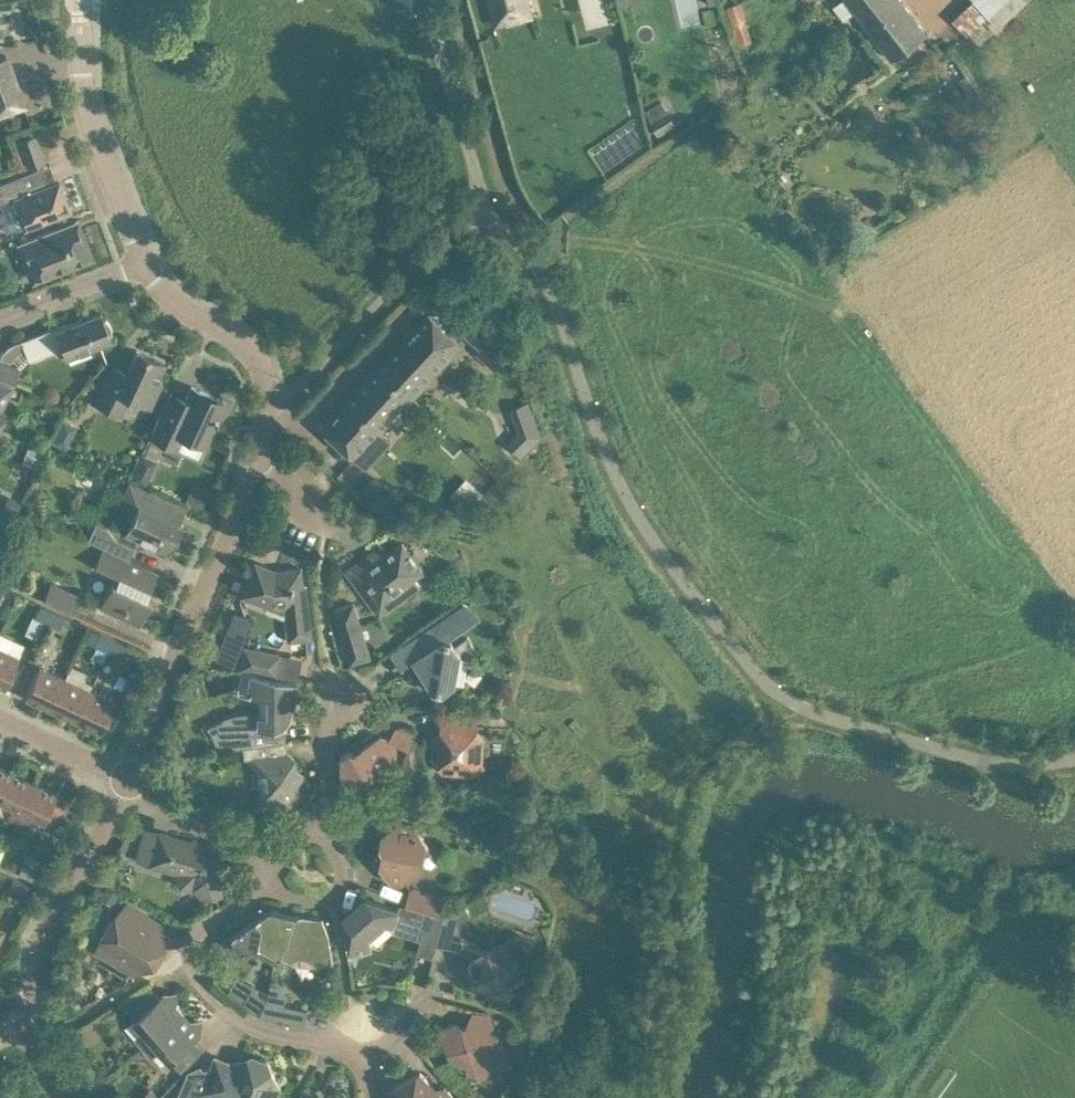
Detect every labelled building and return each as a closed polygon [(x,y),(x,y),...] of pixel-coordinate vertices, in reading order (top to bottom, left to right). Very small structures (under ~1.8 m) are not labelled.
[(528,0),(490,0),(496,24),(532,15),(528,0)] [(870,0),(848,0),(856,10),(870,0)] [(902,0),(870,0),(856,10),(893,59),(927,33),(902,0)] [(1029,0),(974,0),(953,19),(968,35),(988,15),(998,27),(1029,0)] [(732,23),(747,18),(743,6),(728,11),(732,23)] [(4,112),(25,104),(6,55),(0,57),(0,114),(4,112)] [(659,134),(677,124),(669,111),(651,121),(659,134)] [(18,138),(28,166),(44,161),(34,133),(18,138)] [(50,218),(70,210),(59,180),(45,186),(38,169),(50,164),(50,163),(29,172),(0,183),(0,205),(14,199),(25,227),(50,218)] [(790,185),(782,175),(773,181),(782,192),(790,185)] [(88,256),(74,220),(20,241),(29,265),(32,264),(44,269),(46,272),(58,267),(88,256)] [(511,348),(504,341),(472,310),(457,325),(480,348),(475,354),(490,369),(511,348)] [(463,344),(429,312),(380,366),(413,398),(463,344)] [(68,321),(21,339),(29,359),(29,360),(61,347),(65,357),(80,351),(111,339),(109,333),(112,332),(112,329),(112,327),(112,325),(111,323),(110,320),(108,318),(106,316),(103,317),(101,313),(70,325),(68,321)] [(149,407),(152,402),(161,382),(156,379),(164,362),(136,349),(126,371),(113,365),(95,403),(119,414),(127,396),(149,407)] [(0,358),(0,377),(14,383),(20,366),(0,358)] [(380,366),(323,428),(356,459),(413,398),(380,366)] [(5,411),(1,410),(11,387),(4,384),(0,382),(0,422),(5,411)] [(171,392),(150,437),(177,450),(183,436),(205,446),(226,401),(191,385),(185,398),(172,392),(171,392)] [(528,399),(509,406),(520,439),(513,442),(516,450),(543,441),(528,399)] [(66,449),(74,433),(71,423),(63,419),(52,443),(66,449)] [(131,479),(145,486),(157,460),(143,453),(131,479)] [(389,488),(375,474),(360,489),(374,503),(389,488)] [(184,507),(139,486),(130,482),(116,511),(130,517),(124,531),(168,551),(181,523),(177,521),(184,507)] [(9,496),(3,509),(15,515),(21,502),(9,496)] [(15,515),(3,509),(0,516),(0,522),(10,527),(15,515)] [(107,528),(106,527),(95,522),(87,539),(129,558),(134,547),(116,538),(115,537),(114,536),(113,535),(112,534),(111,533),(110,531),(109,530),(108,529),(107,528)] [(361,560),(347,570),(369,600),(378,594),(382,600),(397,589),(403,597),(420,585),(414,577),(424,570),(417,561),(421,558),(414,550),(411,553),(403,542),(388,553),(367,568),(361,560)] [(158,574),(138,564),(102,548),(94,565),(119,576),(115,584),(111,581),(100,606),(139,624),(151,600),(146,598),(158,574)] [(289,641),(291,641),(313,638),(307,584),(304,584),(302,567),(282,569),(279,575),(266,570),(268,566),(256,561),(243,595),(269,605),(272,597),(287,599),(289,618),(287,619),(289,641)] [(51,582),(43,598),(73,612),(81,596),(51,582)] [(354,602),(334,608),(342,632),(346,631),(352,649),(347,651),(351,663),(371,657),(367,645),(384,640),(378,620),(361,625),(354,602)] [(66,616),(40,604),(35,616),(60,628),(66,616)] [(462,606),(405,646),(415,661),(418,659),(422,666),(420,677),(427,678),(438,695),(456,682),(461,679),(465,659),(478,649),(468,636),(456,645),(449,637),(460,629),(459,628),(474,616),(466,608),(464,610),(462,606)] [(95,644),(107,650),(113,638),(101,632),(95,644)] [(113,638),(107,650),(120,656),(126,644),(113,638)] [(5,686),(19,656),(0,647),(0,684),(5,686)] [(241,668),(277,675),(281,654),(245,647),(241,668)] [(25,696),(50,707),(64,677),(39,666),(25,696)] [(219,750),(246,746),(284,740),(282,724),(285,723),(291,715),(293,706),(290,704),(292,698),(294,697),(297,683),(253,674),(249,692),(260,695),(260,722),(256,719),(256,713),(244,713),(232,715),(224,718),(225,720),(210,727),(219,750)] [(75,719),(89,689),(64,677),(50,707),(75,719)] [(115,701),(89,689),(75,719),(101,731),(115,701)] [(475,733),(476,712),(452,711),(451,725),(450,725),(437,737),(436,755),(448,769),(466,769),(480,757),(480,739),(475,733)] [(186,748),(179,732),(173,735),(170,736),(171,740),(177,752),(186,748)] [(357,787),(367,782),(375,786),(383,782),(384,769),(397,761),(397,743),(382,735),(363,746),(363,748),(357,752),(352,749),(342,755),(342,779),(357,787)] [(284,740),(246,746),(247,758),(265,771),(261,775),(262,783),(267,787),(253,804),(254,811),(287,807),(299,791),(298,781),(304,774),(296,768),(295,758),(286,751),(284,740)] [(412,745),(405,757),(408,772),(415,777),(424,775),(418,744),(412,745)] [(184,770),(194,759),(187,753),(177,765),(184,770)] [(12,772),(0,767),(0,798),(12,772)] [(6,815),(16,820),(34,782),(12,772),(0,798),(0,813),(6,815)] [(56,793),(34,782),(16,820),(27,825),(32,814),(56,825),(65,806),(53,800),(56,793)] [(401,883),(422,868),(419,862),(422,851),(429,845),(414,824),(408,828),(402,820),(383,833),(381,846),(383,850),(380,865),(392,880),(401,883)] [(160,832),(151,861),(181,870),(185,882),(197,886),(205,897),(222,893),(224,879),(218,854),(214,853),(214,850),(204,846),(199,849),(191,840),(160,832)] [(18,872),(31,878),(36,867),(23,861),(18,872)] [(113,905),(120,892),(107,884),(100,897),(113,905)] [(447,899),(431,895),(410,889),(406,905),(407,905),(444,914),(453,910),(447,899)] [(405,911),(398,908),(366,898),(345,917),(351,950),(371,946),(370,943),(370,935),(385,921),(393,923),(397,930),(419,938),(437,942),(444,914),(407,905),(405,911)] [(461,921),(471,915),(465,903),(453,910),(444,914),(437,942),(450,946),(466,951),(463,962),(470,964),(469,968),(471,972),(481,975),(478,983),(489,987),(491,988),(494,980),(506,984),(523,975),(522,973),(525,971),(531,957),(536,941),(521,936),(516,934),(505,939),(506,942),(489,950),(475,945),(477,940),(460,933),(461,921)] [(119,970),(127,975),(154,965),(161,954),(153,946),(150,935),(159,921),(131,904),(109,926),(101,945),(113,950),(122,959),(119,970)] [(293,912),(280,909),(272,908),(263,914),(232,935),(230,936),(240,951),(244,949),(260,944),(281,955),(290,938),(293,926),(296,912),(295,912),(293,912)] [(290,938),(281,955),(292,961),(298,957),(318,958),(321,963),(332,961),(334,972),(335,972),(330,936),(323,917),(296,912),(293,926),(290,938)] [(145,1046),(183,1012),(175,1005),(176,994),(165,993),(161,997),(151,985),(122,1004),(146,1031),(137,1038),(145,1046)] [(251,990),(243,1003),(260,1015),(261,1015),(267,1001),(251,990)] [(190,1018),(183,1012),(145,1046),(152,1054),(160,1047),(183,1073),(204,1049),(194,1037),(200,1032),(201,1021),(190,1018)] [(507,1060),(497,1034),(490,1031),(481,1035),(456,1023),(445,1028),(443,1031),(452,1053),(454,1055),(461,1052),(465,1054),(474,1076),(505,1064),(507,1060)] [(268,1060),(259,1056),(234,1067),(214,1059),(210,1069),(200,1065),(188,1071),(177,1097),(208,1097),(212,1096),(233,1087),(249,1093),(251,1097),(275,1097),(277,1092),(279,1087),(268,1060)] [(96,1083),(107,1073),(98,1063),(87,1073),(96,1083)] [(435,1086),(421,1071),(408,1078),(418,1097),(456,1097),(445,1087),(435,1086)] [(408,1078),(394,1086),(397,1097),(418,1097),(408,1078)] [(141,1097),(160,1097),(150,1088),(141,1097)]
